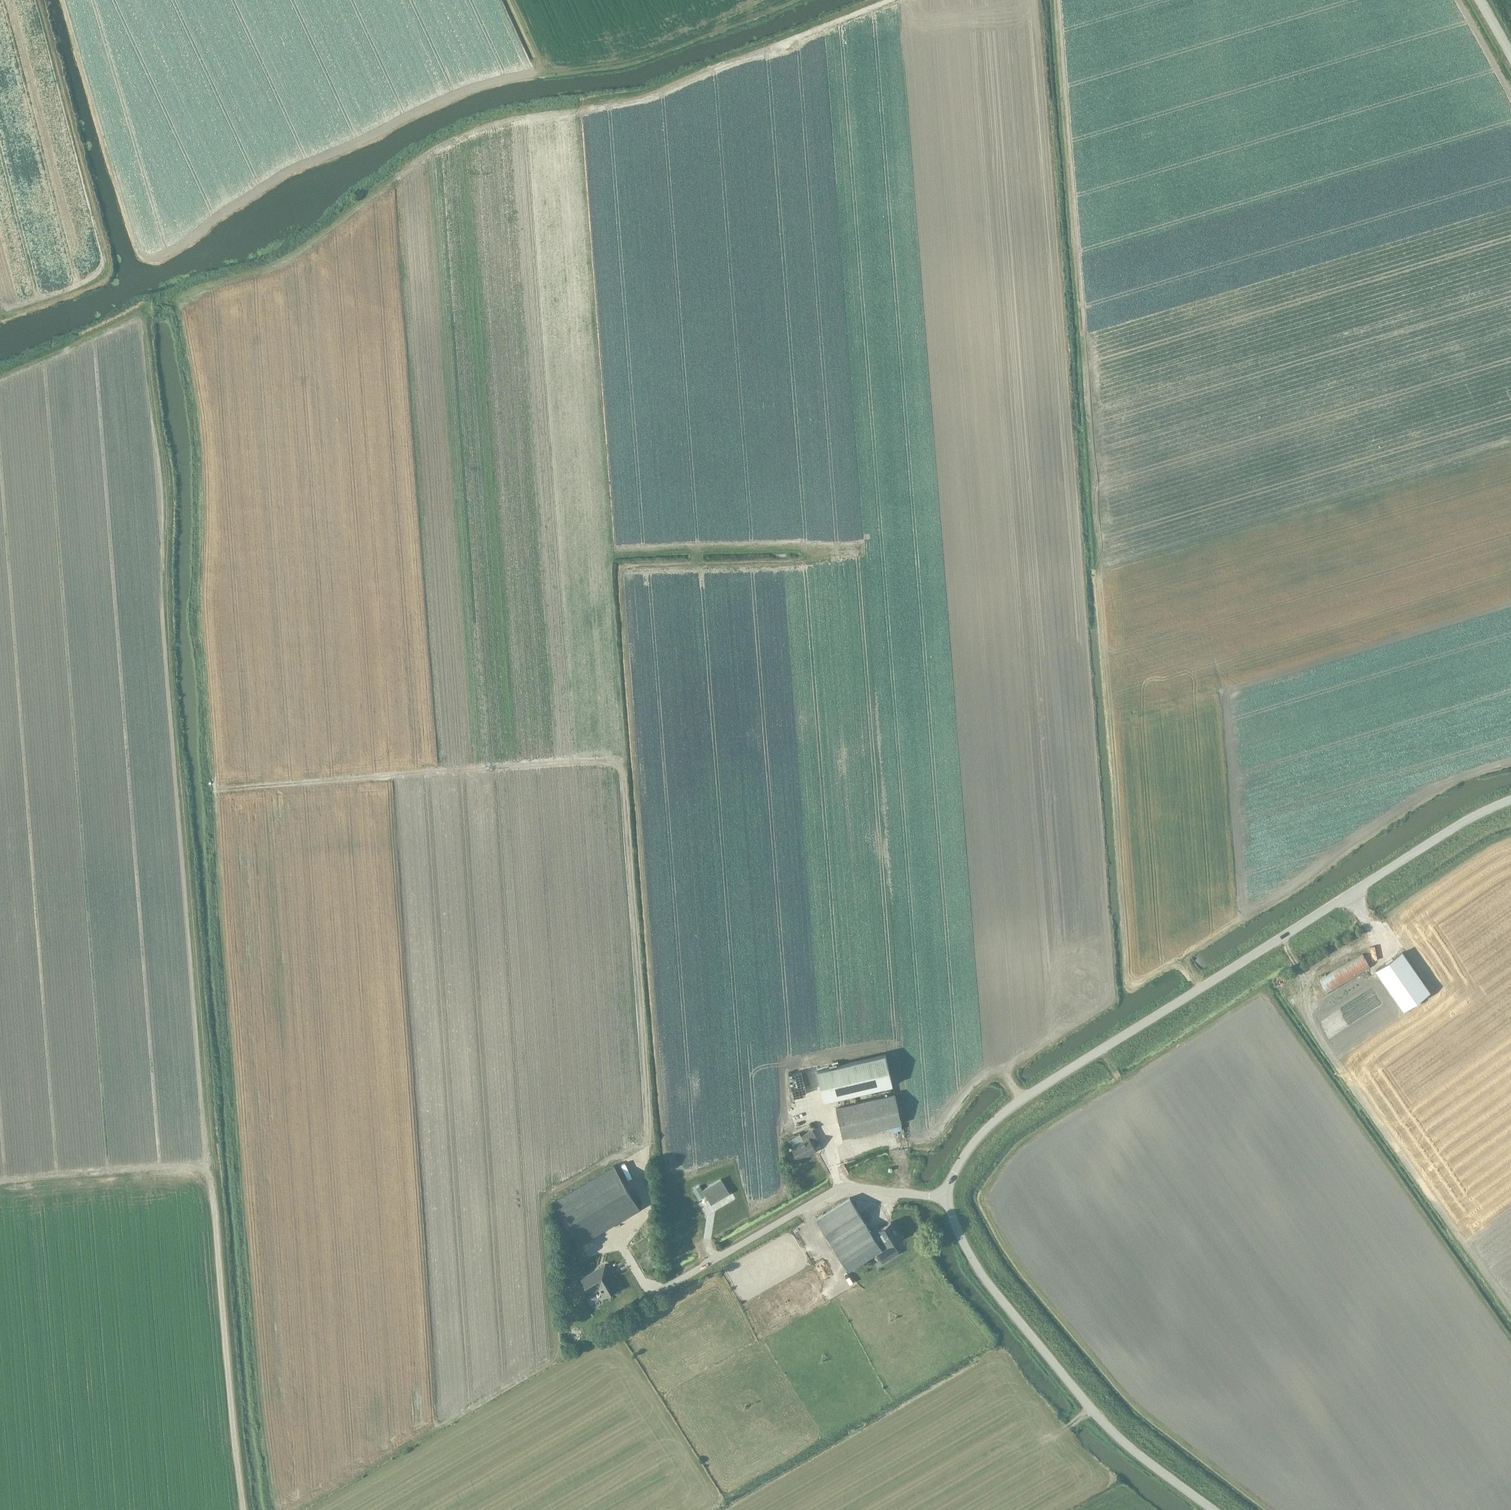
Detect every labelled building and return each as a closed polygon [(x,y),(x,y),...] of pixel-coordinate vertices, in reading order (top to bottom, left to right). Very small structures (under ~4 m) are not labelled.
[(1403,953),(1376,971),(1403,1010),(1430,992),(1403,953)] [(1320,979),(1327,992),(1370,967),(1362,954),(1320,979)] [(1122,1025),(1094,1042),(1097,1047),(1125,1031),(1122,1025)] [(886,1056),(817,1072),(824,1104),(894,1088),(886,1056)] [(901,1124),(895,1095),(836,1109),(843,1138),(901,1124)] [(815,1151),(812,1145),(818,1141),(813,1130),(801,1136),(803,1141),(792,1147),(799,1160),(815,1151)] [(640,1207),(614,1162),(553,1198),(579,1243),(640,1207)] [(703,1192),(700,1186),(693,1190),(697,1196),(703,1192)] [(734,1208),(726,1194),(709,1204),(716,1218),(734,1208)] [(901,1237),(891,1222),(878,1230),(877,1228),(871,1232),(850,1198),(816,1219),(848,1270),(882,1249),(878,1242),(884,1238),(888,1245),(901,1237)] [(580,1279),(589,1294),(598,1289),(603,1297),(618,1288),(605,1265),(580,1279)]
